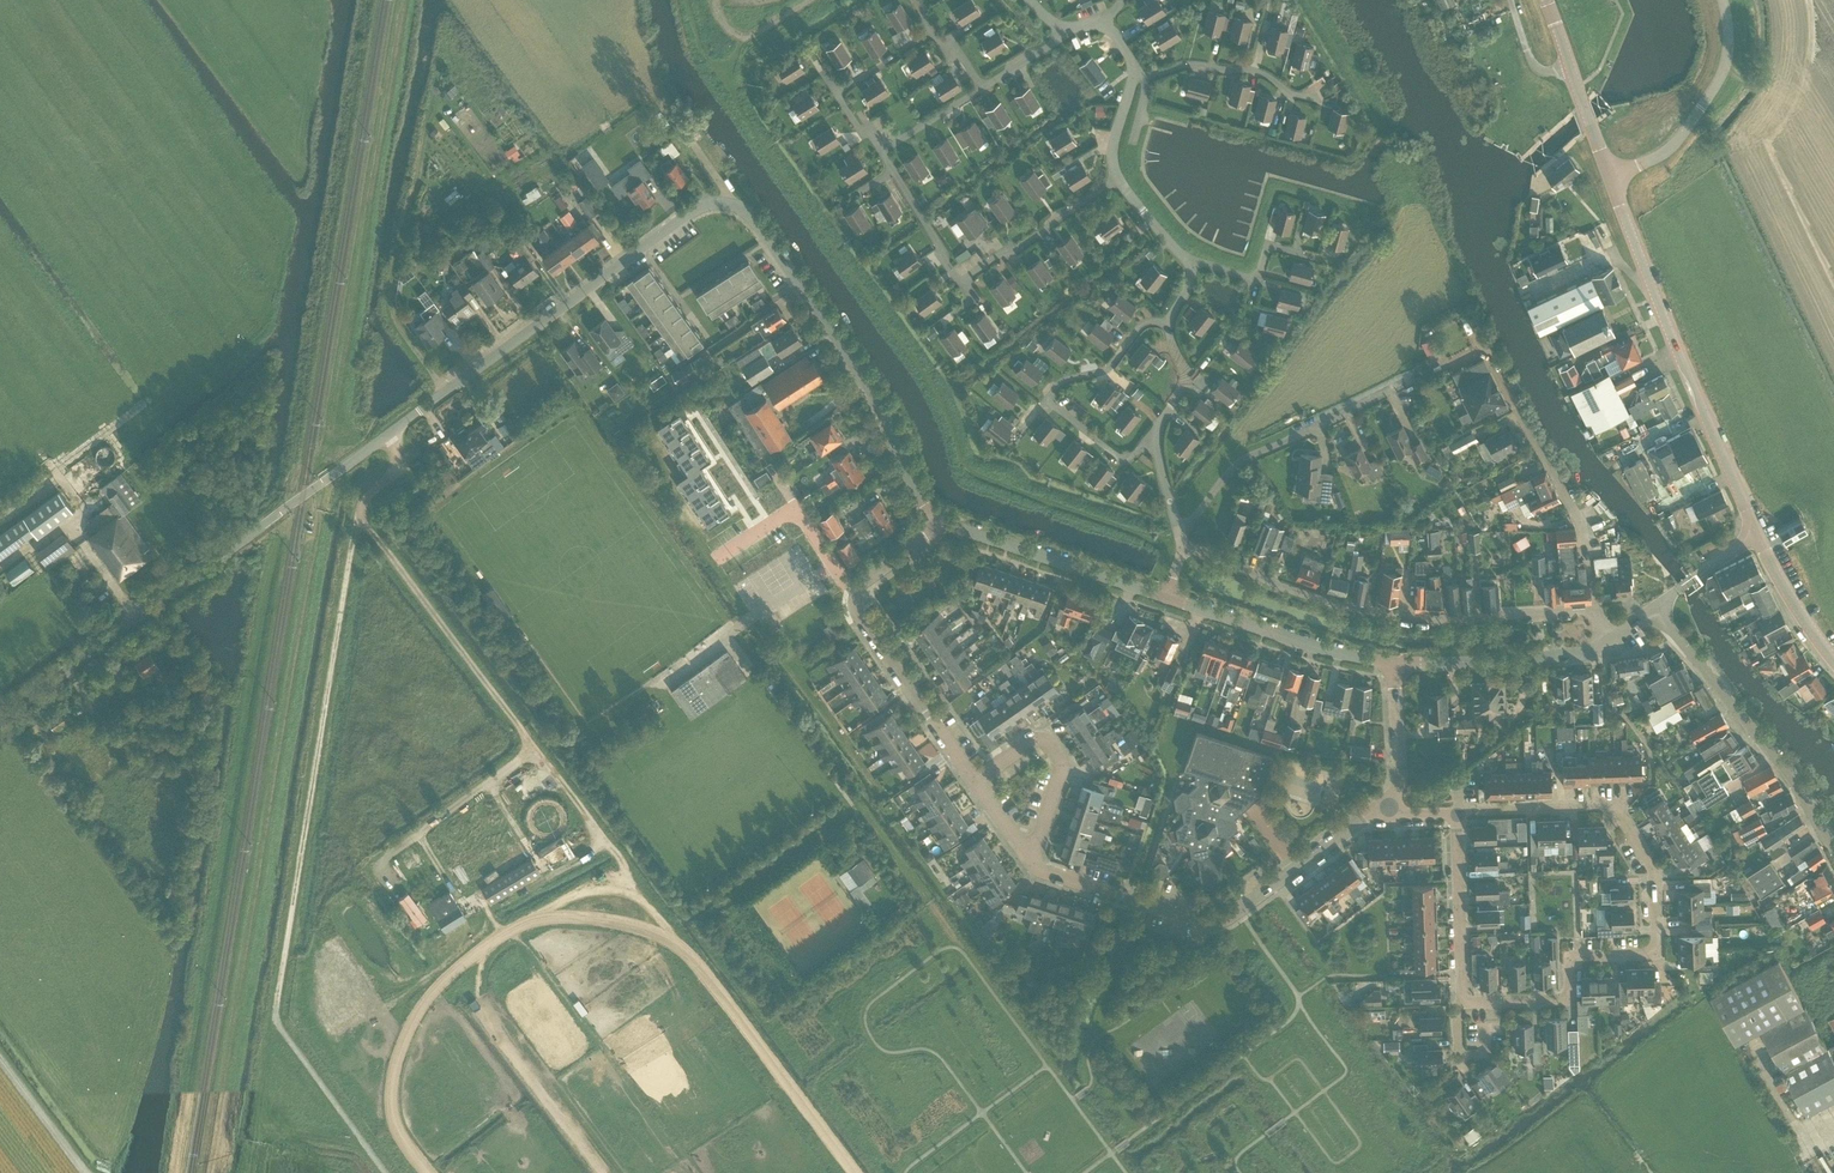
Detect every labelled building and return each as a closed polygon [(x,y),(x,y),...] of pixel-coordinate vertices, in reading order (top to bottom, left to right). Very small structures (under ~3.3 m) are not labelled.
[(980,13),(972,0),(970,0),(958,8),(954,10),(963,24),(980,13)] [(1146,16),(1150,22),(1166,13),(1158,0),(1144,0),(1147,5),(1140,10),(1144,17),(1146,16)] [(1442,8),(1454,3),(1453,0),(1438,0),(1442,8)] [(901,4),(887,13),(898,30),(912,21),(901,4)] [(1226,29),(1229,16),(1209,11),(1204,29),(1212,30),(1212,33),(1220,35),(1222,28),(1226,29)] [(1247,39),(1252,21),(1231,16),(1227,29),(1232,31),(1230,37),(1239,39),(1239,37),(1247,39)] [(1167,20),(1158,26),(1161,30),(1170,24),(1167,20)] [(1159,42),(1161,40),(1165,47),(1181,38),(1172,23),(1155,34),(1159,42)] [(992,25),(984,31),(987,37),(996,31),(992,25)] [(1268,45),(1276,47),(1275,49),(1283,51),(1285,45),(1290,46),(1292,40),(1294,33),(1272,27),(1268,45)] [(859,35),(862,40),(873,57),(887,48),(876,31),(871,34),(868,30),(859,35)] [(899,31),(893,35),(896,41),(902,38),(899,31)] [(986,49),(988,48),(993,55),(1008,45),(999,31),(982,42),(986,49)] [(835,48),(828,52),(838,68),(852,59),(841,41),(834,46),(835,48)] [(1314,48),(1298,43),(1292,63),(1308,68),(1314,48)] [(934,65),(925,51),(920,55),(916,49),(907,55),(911,60),(908,62),(917,76),(934,65)] [(1073,56),(1076,61),(1081,58),(1078,53),(1073,56)] [(783,75),(785,74),(789,81),(805,71),(796,57),(778,68),(783,75)] [(1090,59),(1080,66),(1095,85),(1105,78),(1090,59)] [(935,66),(930,69),(933,74),(938,71),(935,66)] [(1132,79),(1131,69),(1121,70),(1121,79),(1132,79)] [(950,76),(943,81),(935,85),(940,93),(942,91),(946,98),(962,88),(953,74),(950,76)] [(873,76),(866,80),(869,85),(876,81),(873,76)] [(1191,86),(1189,94),(1207,99),(1211,83),(1191,77),(1189,86),(1191,86)] [(880,79),(877,82),(863,91),(872,105),(889,93),(880,79)] [(1255,90),(1250,89),(1251,86),(1235,82),(1230,99),(1238,101),(1237,104),(1245,106),(1247,100),(1252,102),(1255,90)] [(1034,109),(1032,107),(1039,103),(1030,87),(1015,96),(1016,97),(1021,105),(1026,114),(1034,109)] [(796,123),(804,118),(819,108),(811,94),(810,94),(807,89),(798,94),(802,99),(793,105),(795,109),(790,112),(796,123)] [(1260,96),(1255,116),(1262,117),(1261,121),(1270,124),(1272,118),(1277,100),(1260,96)] [(1016,97),(1011,101),(1015,108),(1021,105),(1016,97)] [(989,114),(995,124),(997,128),(1005,124),(1003,122),(1010,117),(1000,102),(986,111),(989,114)] [(1337,128),(1345,131),(1350,113),(1333,108),(1328,128),(1336,131),(1337,128)] [(1294,133),(1297,134),(1302,135),(1306,117),(1290,113),(1285,133),(1294,136),(1294,133)] [(982,118),(988,128),(995,124),(989,114),(982,118)] [(955,135),(964,148),(969,144),(972,148),(979,144),(978,142),(985,138),(983,134),(979,128),(975,122),(955,135)] [(825,151),(840,142),(832,128),(814,139),(819,146),(821,145),(825,151)] [(1050,141),(1055,148),(1057,147),(1061,153),(1077,144),(1068,130),(1050,141)] [(951,161),(950,159),(957,154),(947,139),(933,148),(944,165),(951,161)] [(671,141),(660,149),(665,154),(669,151),(674,157),(680,152),(671,141)] [(844,158),(848,164),(859,157),(855,151),(844,158)] [(922,175),(921,173),(928,169),(918,154),(904,162),(915,180),(922,175)] [(859,157),(848,164),(841,168),(846,175),(848,174),(852,181),(868,171),(859,157)] [(592,158),(582,166),(598,187),(608,180),(592,158)] [(674,165),(670,158),(661,165),(677,186),(689,178),(677,162),(674,165)] [(1569,158),(1546,176),(1556,188),(1579,170),(1569,158)] [(611,185),(619,197),(628,190),(636,201),(640,199),(645,207),(656,199),(643,179),(650,174),(640,161),(629,168),(632,172),(612,186),(611,185)] [(1069,183),(1071,181),(1076,188),(1091,178),(1082,164),(1065,175),(1069,183)] [(1064,167),(1053,174),(1055,178),(1067,170),(1064,167)] [(1033,198),(1047,188),(1044,185),(1049,182),(1042,171),(1037,175),(1035,171),(1028,177),(1029,178),(1022,183),(1033,198)] [(948,175),(943,178),(949,188),(954,185),(948,175)] [(537,196),(548,192),(546,186),(535,189),(537,196)] [(922,192),(916,195),(921,203),(927,200),(922,192)] [(877,203),(872,206),(876,212),(882,222),(887,218),(888,220),(895,216),(898,217),(902,215),(902,212),(891,194),(877,203)] [(998,201),(991,206),(1002,221),(1015,211),(1003,194),(996,199),(998,201)] [(1550,210),(1551,196),(1541,195),(1541,210),(1550,210)] [(586,196),(579,201),(591,217),(598,212),(586,196)] [(1540,197),(1532,196),(1530,210),(1537,211),(1540,197)] [(839,203),(834,205),(839,213),(843,210),(839,203)] [(864,228),(863,226),(869,222),(860,206),(845,215),(856,233),(864,228)] [(977,210),(972,213),(971,212),(964,217),(965,219),(959,224),(969,238),(983,229),(981,227),(987,223),(977,210)] [(1312,230),(1312,232),(1320,235),(1325,215),(1309,210),(1305,228),(1312,230)] [(570,222),(573,220),(567,212),(561,217),(566,224),(569,221),(570,222)] [(1279,212),(1274,229),(1290,234),(1295,214),(1287,212),(1286,214),(1279,212)] [(1113,213),(1097,225),(1102,232),(1103,231),(1108,237),(1123,227),(1113,213)] [(578,232),(578,233),(589,247),(600,239),(598,237),(603,233),(594,221),(589,224),(584,218),(576,224),(578,227),(575,229),(578,232)] [(946,229),(955,225),(952,218),(943,222),(946,229)] [(566,224),(569,229),(573,226),(576,224),(573,220),(570,222),(569,221),(566,224)] [(571,237),(566,241),(577,256),(589,247),(578,233),(578,232),(575,229),(578,227),(576,224),(573,226),(569,229),(566,230),(571,237)] [(1333,224),(1327,244),(1343,249),(1348,231),(1340,229),(1341,227),(1333,224)] [(1539,226),(1530,226),(1530,236),(1539,236),(1539,226)] [(550,235),(545,228),(538,234),(543,241),(547,239),(546,238),(550,235)] [(1132,231),(1127,235),(1131,241),(1137,236),(1132,231)] [(556,243),(550,235),(546,238),(547,239),(543,241),(549,248),(556,243)] [(1077,259),(1084,254),(1072,237),(1058,247),(1069,262),(1075,257),(1077,259)] [(525,241),(516,247),(526,260),(509,272),(520,287),(539,272),(529,258),(535,254),(525,241)] [(566,264),(577,256),(566,241),(555,249),(566,264)] [(905,244),(898,248),(902,253),(908,248),(905,244)] [(1561,246),(1530,260),(1531,261),(1532,260),(1539,275),(1537,276),(1538,276),(1568,262),(1568,261),(1566,262),(1559,247),(1561,246)] [(984,248),(967,261),(974,270),(991,257),(984,248)] [(489,269),(495,265),(484,249),(478,254),(489,269)] [(554,272),(566,264),(555,249),(543,258),(554,272)] [(968,249),(956,257),(960,263),(972,254),(968,249)] [(1055,249),(1049,253),(1053,260),(1060,256),(1055,249)] [(1151,249),(1146,254),(1151,259),(1156,254),(1151,249)] [(899,267),(894,270),(900,279),(907,274),(922,263),(912,250),(896,262),(899,267)] [(1049,258),(1045,261),(1049,266),(1053,263),(1049,258)] [(1046,281),(1053,276),(1040,260),(1027,269),(1038,284),(1044,279),(1046,281)] [(736,269),(752,293),(765,284),(750,261),(746,264),(745,263),(736,269)] [(1290,279),(1297,280),(1308,283),(1310,276),(1312,276),(1314,268),(1294,262),(1290,279)] [(401,269),(400,278),(403,281),(414,274),(407,264),(401,269)] [(1149,284),(1147,285),(1154,291),(1167,275),(1154,264),(1142,279),(1149,284)] [(1604,303),(1625,293),(1613,267),(1592,277),(1604,302),(1604,303)] [(648,268),(627,284),(636,297),(659,280),(652,271),(651,272),(648,268)] [(739,301),(752,293),(736,269),(723,277),(739,301)] [(488,304),(505,291),(490,271),(473,283),(488,304)] [(451,278),(448,280),(450,284),(454,281),(457,285),(460,282),(457,279),(458,279),(454,273),(449,276),(451,278)] [(1522,275),(1517,277),(1521,285),(1529,282),(1527,277),(1523,279),(1522,275)] [(1013,276),(1008,279),(1013,287),(1018,283),(1013,276)] [(726,309),(739,301),(723,277),(710,285),(726,309)] [(1603,302),(1604,302),(1592,277),(1591,278),(1527,307),(1540,333),(1604,303),(1603,302)] [(1008,299),(1009,300),(1016,295),(1004,279),(990,289),(1001,303),(1008,299)] [(645,309),(668,292),(659,280),(636,297),(645,309)] [(474,295),(464,282),(458,287),(458,286),(447,294),(452,302),(445,307),(457,323),(476,309),(468,299),(474,295)] [(726,309),(710,285),(697,294),(712,318),(726,309)] [(932,289),(915,301),(920,308),(922,307),(927,313),(942,303),(932,289)] [(426,290),(418,295),(427,307),(434,302),(426,290)] [(1280,297),(1277,305),(1279,306),(1278,311),(1292,314),(1294,309),(1297,310),(1302,294),(1284,290),(1282,297),(1280,297)] [(645,309),(654,322),(677,305),(668,292),(645,309)] [(1109,307),(1123,318),(1125,320),(1136,307),(1122,295),(1117,302),(1115,300),(1109,307)] [(628,302),(625,297),(618,301),(622,307),(628,302)] [(766,303),(762,297),(757,300),(761,307),(766,303)] [(761,307),(757,300),(751,304),(755,311),(761,307)] [(632,308),(628,302),(622,307),(626,312),(632,308)] [(436,322),(442,317),(434,305),(427,310),(432,316),(417,326),(431,345),(445,334),(436,322)] [(663,334),(686,317),(677,305),(654,322),(663,334)] [(1191,306),(1184,315),(1189,319),(1196,310),(1191,306)] [(1562,326),(1563,328),(1562,329),(1561,328),(1549,333),(1560,357),(1573,351),(1572,349),(1573,348),(1574,351),(1614,332),(1602,307),(1562,326)] [(752,324),(756,331),(760,329),(766,338),(780,329),(778,325),(786,320),(786,319),(787,318),(784,313),(783,314),(778,308),(752,324)] [(1215,318),(1202,308),(1190,322),(1197,327),(1195,329),(1202,334),(1215,318)] [(736,313),(731,317),(735,324),(741,320),(736,313)] [(1116,313),(1111,319),(1118,325),(1123,319),(1116,313)] [(989,334),(990,336),(997,331),(985,314),(972,324),(982,339),(989,334)] [(1266,321),(1263,329),(1283,335),(1288,319),(1270,314),(1268,322),(1266,321)] [(672,347),(695,330),(686,317),(663,334),(672,347)] [(725,321),(729,327),(735,324),(731,317),(725,321)] [(1106,318),(1101,324),(1109,330),(1114,324),(1106,318)] [(606,319),(590,331),(605,352),(616,366),(626,358),(622,352),(634,343),(624,329),(617,334),(606,319)] [(640,332),(647,327),(643,322),(637,326),(640,332)] [(1103,348),(1113,335),(1097,322),(1092,329),(1094,330),(1089,336),(1103,348)] [(933,326),(926,332),(930,338),(938,333),(933,326)] [(650,332),(647,327),(640,332),(644,337),(650,332)] [(783,356),(803,343),(793,328),(773,341),(770,336),(757,344),(758,346),(737,360),(742,368),(743,368),(753,384),(774,370),(767,358),(779,350),(783,356)] [(958,349),(959,351),(967,346),(954,329),(941,339),(952,353),(958,349)] [(695,330),(672,347),(681,359),(705,343),(695,330)] [(1061,363),(1071,351),(1055,338),(1050,344),(1052,346),(1047,352),(1061,363)] [(1257,344),(1249,338),(1244,344),(1241,342),(1235,348),(1237,350),(1232,356),(1247,368),(1257,355),(1252,351),(1257,344)] [(1632,339),(1613,348),(1618,358),(1622,367),(1641,358),(1632,339)] [(1032,340),(1028,345),(1033,350),(1038,344),(1032,340)] [(1436,341),(1424,348),(1430,359),(1442,353),(1436,341)] [(577,373),(586,366),(591,373),(602,365),(590,349),(584,354),(575,342),(562,352),(577,373)] [(1156,354),(1143,343),(1130,359),(1137,365),(1138,363),(1144,368),(1156,354)] [(661,347),(655,351),(659,357),(665,352),(661,347)] [(669,358),(665,352),(659,357),(662,362),(669,358)] [(720,355),(716,359),(722,365),(726,360),(720,355)] [(811,363),(807,356),(765,384),(763,381),(747,392),(748,394),(729,406),(761,455),(771,448),(772,449),(791,436),(774,410),(825,377),(815,361),(811,363)] [(1158,356),(1154,361),(1159,365),(1163,360),(1158,356)] [(1041,358),(1036,365),(1043,370),(1048,364),(1041,358)] [(1593,376),(1594,378),(1603,374),(1595,358),(1586,363),(1593,376)] [(1622,367),(1618,358),(1605,364),(1609,373),(1622,367)] [(1023,367),(1018,374),(1032,385),(1043,372),(1027,359),(1021,366),(1023,367)] [(1462,397),(1469,411),(1459,416),(1463,423),(1473,418),(1474,420),(1495,409),(1497,414),(1508,408),(1484,359),(1453,374),(1464,396),(1462,397)] [(691,361),(673,373),(679,382),(697,370),(691,361)] [(1567,387),(1582,379),(1574,363),(1559,371),(1567,387)] [(1593,376),(1587,365),(1581,373),(1585,380),(1593,376)] [(1628,374),(1624,366),(1609,374),(1571,393),(1581,412),(1575,415),(1586,436),(1591,433),(1630,414),(1619,393),(1636,384),(1630,374),(1628,374)] [(662,373),(649,382),(653,388),(666,380),(662,373)] [(1645,400),(1667,389),(1669,388),(1662,375),(1644,384),(1645,386),(1639,389),(1645,400)] [(1217,385),(1212,391),(1228,404),(1239,391),(1225,379),(1219,386),(1217,385)] [(1103,400),(1101,402),(1108,408),(1121,391),(1108,381),(1097,396),(1103,400)] [(615,400),(626,393),(618,382),(607,389),(615,400)] [(999,390),(994,396),(1009,408),(1019,395),(1003,382),(998,388),(999,390)] [(1139,388),(1133,395),(1138,399),(1144,392),(1139,388)] [(1667,389),(1645,400),(1644,401),(1643,400),(1633,405),(1633,406),(1629,408),(1635,419),(1651,411),(1649,406),(1657,402),(1664,417),(1677,411),(1667,389)] [(1122,392),(1118,398),(1124,403),(1128,397),(1122,392)] [(1191,410),(1190,411),(1204,423),(1211,428),(1222,415),(1216,411),(1211,407),(1215,402),(1208,397),(1204,402),(1200,398),(1197,403),(1191,410)] [(1117,400),(1113,404),(1119,409),(1122,404),(1117,400)] [(1122,427),(1123,426),(1129,431),(1141,416),(1128,406),(1115,422),(1122,427)] [(499,408),(492,413),(495,418),(497,417),(502,413),(499,408)] [(689,473),(679,479),(709,526),(732,512),(702,465),(712,459),(681,412),(659,426),(689,473)] [(1014,415),(1010,420),(1015,424),(1019,419),(1014,415)] [(448,438),(453,439),(475,469),(499,451),(491,439),(488,441),(479,430),(485,426),(478,416),(472,420),(451,436),(448,438)] [(1008,427),(1004,424),(1001,422),(996,417),(990,424),(992,425),(987,432),(1001,443),(1012,430),(1011,430),(1011,429),(1010,429),(1008,427)] [(1001,422),(1004,424),(1008,427),(1010,429),(1011,429),(1011,430),(1015,426),(1005,418),(1001,422)] [(1060,428),(1046,418),(1035,432),(1041,437),(1040,439),(1047,444),(1060,428)] [(502,424),(498,426),(503,434),(512,428),(507,420),(502,424)] [(831,422),(812,435),(819,446),(810,453),(813,458),(842,438),(831,422)] [(1398,457),(1410,451),(1416,462),(1428,456),(1420,442),(1413,446),(1403,426),(1387,434),(1398,457)] [(1697,468),(1696,466),(1706,460),(1691,428),(1647,450),(1663,482),(1689,469),(1690,471),(1697,468)] [(1066,434),(1060,429),(1055,435),(1061,440),(1066,434)] [(1181,451),(1182,449),(1188,454),(1200,440),(1186,429),(1174,446),(1181,451)] [(1486,440),(1478,445),(1488,464),(1496,460),(1507,454),(1505,452),(1515,446),(1506,429),(1486,439),(1486,440)] [(1472,432),(1449,443),(1454,452),(1476,441),(1472,432)] [(1068,461),(1075,467),(1078,463),(1084,467),(1093,455),(1075,440),(1063,454),(1069,459),(1068,461)] [(447,451),(442,445),(435,450),(440,457),(447,451)] [(787,457),(795,451),(791,445),(783,450),(787,457)] [(1356,476),(1367,470),(1371,478),(1384,472),(1377,459),(1369,463),(1361,447),(1345,456),(1356,476)] [(832,461),(840,474),(857,463),(849,450),(832,461)] [(1296,490),(1297,490),(1319,492),(1318,501),(1330,502),(1333,474),(1320,472),(1321,456),(1301,454),(1299,472),(1298,471),(1296,490)] [(1640,500),(1658,491),(1642,459),(1624,468),(1640,500)] [(1101,461),(1089,475),(1092,478),(1091,479),(1094,482),(1101,488),(1106,481),(1111,485),(1117,477),(1112,473),(1114,471),(1101,461)] [(1715,462),(1706,465),(1709,478),(1718,476),(1715,462)] [(848,486),(865,476),(857,463),(840,474),(835,477),(821,486),(827,495),(841,486),(838,482),(843,478),(848,486)] [(1428,464),(1424,470),(1436,477),(1440,471),(1428,464)] [(766,470),(754,478),(758,485),(771,477),(766,470)] [(1560,501),(1554,488),(1547,471),(1491,496),(1494,503),(1504,498),(1509,509),(1519,504),(1525,515),(1532,511),(1533,513),(1560,501)] [(151,548),(125,513),(141,499),(122,472),(102,487),(112,502),(88,520),(96,531),(95,532),(96,534),(89,539),(120,579),(149,558),(144,552),(151,548)] [(821,486),(835,477),(832,472),(824,477),(824,478),(818,482),(821,486)] [(1129,493),(1127,495),(1139,504),(1151,489),(1146,485),(1147,484),(1134,474),(1129,480),(1127,482),(1122,488),(1129,493)] [(1507,489),(1518,484),(1514,475),(1503,481),(1507,489)] [(1442,481),(1441,486),(1443,490),(1451,486),(1446,479),(1442,481)] [(1257,489),(1252,503),(1265,508),(1270,495),(1257,489)] [(1338,506),(1347,503),(1342,489),(1334,492),(1338,506)] [(39,537),(74,511),(60,490),(24,516),(0,533),(0,559),(36,533),(39,537)] [(1699,517),(1727,504),(1721,490),(1693,504),(1699,517)] [(1658,496),(1650,506),(1657,511),(1664,501),(1658,496)] [(852,525),(857,532),(888,513),(880,499),(865,509),(868,514),(852,525)] [(1463,505),(1459,508),(1462,514),(1467,511),(1463,505)] [(1669,508),(1659,513),(1661,517),(1671,512),(1669,508)] [(1238,512),(1228,539),(1242,544),(1249,524),(1243,522),(1246,515),(1238,512)] [(1667,529),(1679,525),(1674,512),(1662,517),(1667,529)] [(833,513),(820,521),(831,538),(844,530),(833,513)] [(897,526),(888,513),(857,532),(860,537),(876,527),(882,536),(897,526)] [(1778,529),(1786,544),(1807,532),(1799,517),(1778,529)] [(1607,520),(1596,524),(1598,529),(1609,525),(1607,520)] [(1284,529),(1263,521),(1253,548),(1265,553),(1269,545),(1277,548),(1284,529)] [(1482,521),(1480,525),(1481,528),(1484,529),(1488,528),(1489,525),(1488,522),(1485,521),(1482,521)] [(1438,526),(1438,532),(1444,532),(1444,540),(1436,540),(1436,546),(1456,546),(1457,526),(1438,526)] [(1409,543),(1409,528),(1386,528),(1386,543),(1409,543)] [(1560,577),(1562,577),(1564,602),(1590,600),(1589,584),(1586,584),(1585,563),(1578,564),(1575,528),(1556,530),(1560,577)] [(843,531),(832,538),(836,545),(847,538),(843,531)] [(1471,552),(1481,551),(1479,532),(1469,533),(1471,552)] [(1294,538),(1285,534),(1281,546),(1290,549),(1294,538)] [(66,535),(39,555),(49,569),(76,549),(66,535)] [(1358,550),(1355,550),(1354,550),(1354,553),(1351,567),(1351,568),(1357,569),(1361,570),(1362,569),(1371,571),(1372,560),(1373,557),(1375,545),(1376,539),(1366,538),(1363,555),(1357,554),(1358,550)] [(1355,550),(1356,541),(1348,539),(1346,549),(1354,550),(1355,550)] [(1627,552),(1627,541),(1618,540),(1618,552),(1627,552)] [(848,565),(861,558),(850,541),(838,548),(848,565)] [(1441,547),(1428,548),(1428,555),(1441,554),(1441,547)] [(1752,554),(1715,572),(1715,573),(1707,577),(1705,586),(1707,590),(1705,591),(1713,606),(1722,601),(1723,604),(1766,582),(1752,554)] [(1316,587),(1324,565),(1325,562),(1305,555),(1301,565),(1296,579),(1316,587)] [(1533,573),(1546,573),(1545,556),(1532,556),(1533,573)] [(1618,556),(1595,559),(1596,567),(1612,565),(1612,566),(1614,581),(1616,580),(1616,581),(1617,596),(1633,594),(1632,581),(1633,581),(1631,558),(1618,559),(1618,556)] [(35,570),(26,558),(5,572),(15,584),(35,570)] [(1429,572),(1427,560),(1420,560),(1416,560),(1416,572),(1421,573),(1429,572)] [(985,599),(988,588),(995,568),(981,564),(974,583),(983,586),(980,597),(985,599)] [(1334,565),(1328,591),(1345,595),(1349,581),(1338,578),(1341,567),(1334,565)] [(1357,569),(1351,568),(1351,567),(1350,567),(1348,578),(1355,579),(1357,569)] [(1384,572),(1380,600),(1397,603),(1403,568),(1397,567),(1396,574),(1384,572)] [(1009,573),(995,568),(988,588),(997,591),(994,602),(999,604),(1002,592),(1009,573)] [(1022,577),(1009,573),(1002,592),(1011,595),(1007,606),(1012,608),(1016,597),(1022,577)] [(1560,601),(1558,582),(1560,577),(1559,574),(1543,575),(1545,602),(1553,602),(1560,601)] [(1358,579),(1355,579),(1353,589),(1356,590),(1354,601),(1364,603),(1369,577),(1359,575),(1358,579)] [(1442,597),(1439,575),(1429,576),(1430,580),(1425,580),(1425,579),(1416,579),(1416,581),(1414,610),(1443,612),(1444,597),(1442,597)] [(88,577),(82,582),(87,589),(93,584),(88,577)] [(1026,612),(1030,602),(1036,582),(1022,577),(1016,597),(1024,600),(1021,611),(1026,612)] [(1466,577),(1466,586),(1459,587),(1462,610),(1475,609),(1471,577),(1466,577)] [(1480,579),(1480,586),(1482,609),(1499,608),(1497,577),(1480,579)] [(1036,582),(1030,602),(1038,604),(1034,615),(1040,617),(1050,586),(1036,582)] [(1723,604),(1719,606),(1723,615),(1745,604),(1753,600),(1761,616),(1778,607),(1766,582),(1723,604)] [(1449,612),(1462,610),(1459,587),(1459,584),(1446,585),(1449,612)] [(1065,610),(1061,622),(1061,623),(1064,624),(1068,625),(1073,612),(1089,618),(1095,602),(1068,593),(1063,609),(1065,610)] [(1006,608),(1003,616),(1009,618),(1012,610),(1006,608)] [(946,609),(940,613),(943,618),(949,614),(946,609)] [(973,609),(971,615),(978,617),(980,611),(973,609)] [(1758,618),(1755,619),(1745,624),(1751,633),(1755,631),(1759,640),(1763,637),(1765,641),(1789,629),(1779,609),(1759,620),(1758,618)] [(943,618),(940,613),(913,632),(921,644),(938,632),(933,625),(943,618)] [(980,613),(978,621),(982,623),(985,620),(987,615),(980,613)] [(1062,633),(1064,624),(1061,623),(1061,622),(1057,621),(1058,616),(1050,613),(1046,628),(1054,631),(1062,633)] [(966,615),(957,622),(961,628),(970,621),(966,615)] [(1117,629),(1113,638),(1119,641),(1116,647),(1138,658),(1143,648),(1153,627),(1130,616),(1122,631),(1117,629)] [(1596,636),(1597,618),(1588,617),(1588,618),(1567,616),(1565,633),(1596,636)] [(954,621),(948,626),(951,630),(957,626),(954,621)] [(830,624),(826,626),(824,628),(832,640),(838,635),(830,624)] [(1097,625),(1092,636),(1102,640),(1106,642),(1111,632),(1097,625)] [(948,626),(938,632),(921,644),(929,656),(946,644),(941,637),(951,630),(948,626)] [(985,626),(977,632),(980,637),(988,631),(985,626)] [(1156,629),(1153,636),(1162,639),(1165,633),(1156,629)] [(1763,638),(1757,641),(1764,655),(1794,639),(1790,630),(1766,642),(1763,638)] [(1154,659),(1156,660),(1160,662),(1162,656),(1171,660),(1181,639),(1166,633),(1154,659)] [(994,634),(989,637),(995,645),(1000,642),(994,634)] [(1092,636),(1084,653),(1093,657),(1102,640),(1092,636)] [(929,656),(938,668),(954,656),(949,649),(959,642),(956,637),(946,644),(929,656)] [(1009,637),(1005,640),(1009,647),(1013,644),(1009,637)] [(1050,656),(1058,651),(1050,640),(1043,646),(1050,656)] [(1206,678),(1208,671),(1218,644),(1207,640),(1201,655),(1202,655),(1195,674),(1206,678)] [(1785,673),(1789,670),(1795,680),(1812,670),(1803,654),(1800,656),(1793,642),(1778,651),(1784,661),(1780,664),(1785,673)] [(1229,647),(1218,644),(1208,671),(1206,678),(1216,681),(1223,662),(1223,663),(1229,647)] [(970,646),(964,649),(967,653),(967,654),(973,650),(970,646)] [(831,671),(841,664),(846,671),(862,660),(854,648),(827,666),(831,671)] [(967,653),(964,649),(954,656),(938,668),(946,680),(963,668),(957,660),(967,653)] [(1229,696),(1234,681),(1244,653),(1233,649),(1227,665),(1232,666),(1222,694),(1229,696)] [(728,650),(672,691),(692,718),(748,678),(728,650)] [(1655,707),(1696,686),(1682,662),(1671,667),(1663,651),(1650,658),(1655,667),(1652,669),(1652,672),(1644,676),(1645,677),(1638,680),(1640,684),(1638,685),(1641,692),(1644,690),(1648,698),(1649,697),(1655,707)] [(1255,657),(1244,653),(1234,681),(1229,696),(1228,699),(1236,702),(1241,683),(1244,684),(1248,672),(1250,672),(1255,657)] [(151,654),(136,664),(139,670),(135,673),(144,685),(149,681),(155,677),(160,683),(168,678),(151,654)] [(1141,656),(1134,667),(1140,671),(1147,659),(1141,656)] [(1026,666),(1034,678),(1048,698),(1060,690),(1044,667),(1039,670),(1033,661),(1030,663),(1025,657),(1022,660),(1026,666)] [(1647,657),(1618,661),(1618,662),(1620,675),(1621,681),(1650,670),(1647,657)] [(1257,707),(1258,701),(1271,662),(1260,658),(1254,675),(1261,677),(1256,693),(1254,693),(1250,694),(1246,704),(1257,707)] [(1773,665),(1769,658),(1757,665),(1765,677),(1771,674),(1768,668),(1773,665)] [(871,671),(862,660),(846,671),(836,678),(839,683),(849,676),(854,683),(871,671)] [(972,661),(963,668),(946,680),(954,692),(971,680),(966,672),(975,665),(972,661)] [(1007,675),(1016,670),(1012,662),(1003,668),(1007,675)] [(1182,666),(1173,662),(1161,687),(1169,691),(1174,681),(1175,681),(1182,666)] [(1271,662),(1258,701),(1257,707),(1263,709),(1269,690),(1275,691),(1283,666),(1271,662)] [(1620,675),(1618,662),(1610,663),(1612,681),(1619,680),(1619,675),(1620,675)] [(1036,707),(1048,698),(1034,678),(1026,666),(1021,669),(1029,681),(1022,686),(1036,707)] [(1303,672),(1290,668),(1283,690),(1288,691),(1286,699),(1294,702),(1303,672)] [(857,688),(862,695),(879,683),(871,671),(854,683),(844,690),(847,695),(857,688)] [(1308,674),(1301,701),(1313,704),(1320,678),(1308,674)] [(1569,685),(1573,685),(1573,675),(1569,676),(1569,674),(1555,675),(1556,701),(1565,701),(1565,695),(1570,695),(1569,685)] [(1573,675),(1573,685),(1574,701),(1592,700),(1591,674),(1572,674),(1573,675)] [(1814,695),(1816,698),(1826,691),(1816,675),(1798,688),(1806,700),(1814,695)] [(1036,707),(1022,686),(1017,690),(1014,686),(1008,678),(1003,682),(1026,714),(1036,707)] [(1108,681),(1105,686),(1115,692),(1118,687),(1108,681)] [(1026,714),(1003,682),(999,685),(1008,697),(1001,701),(1015,721),(1026,714)] [(1472,716),(1482,716),(1482,717),(1506,716),(1505,682),(1471,683),(1472,716)] [(871,707),(888,696),(879,683),(862,695),(852,702),(855,706),(865,700),(871,707)] [(1326,699),(1323,712),(1346,717),(1352,686),(1338,683),(1334,701),(1326,699)] [(1704,683),(1693,690),(1703,708),(1714,701),(1704,683)] [(1356,687),(1355,717),(1369,718),(1371,688),(1356,687)] [(982,697),(978,692),(976,689),(965,697),(970,705),(977,700),(986,712),(979,717),(979,718),(987,730),(993,737),(1004,729),(982,697)] [(983,689),(978,692),(982,697),(1004,729),(1015,721),(1001,701),(995,706),(986,693),(983,689)] [(1657,730),(1678,719),(1681,724),(1685,722),(1679,710),(1695,701),(1690,690),(1647,714),(1653,725),(1657,730)] [(1429,710),(1427,711),(1427,716),(1429,717),(1429,720),(1430,729),(1438,729),(1438,740),(1455,739),(1455,728),(1448,728),(1446,693),(1437,693),(1436,692),(1430,693),(1430,694),(1428,694),(1429,710)] [(1085,693),(1069,704),(1074,711),(1089,699),(1085,693)] [(1622,695),(1614,697),(1615,704),(1623,703),(1622,695)] [(1825,703),(1833,713),(1833,695),(1825,703)] [(163,709),(172,703),(167,697),(159,703),(163,709)] [(1192,703),(1178,698),(1174,710),(1188,714),(1187,717),(1191,719),(1195,707),(1191,706),(1192,703)] [(1316,700),(1315,708),(1321,710),(1323,701),(1316,700)] [(1071,731),(1107,707),(1108,706),(1105,701),(1101,704),(1088,713),(1083,706),(1063,720),(1071,731)] [(1602,703),(1593,704),(1594,723),(1603,722),(1602,703)] [(1079,742),(1099,728),(1094,722),(1107,713),(1110,711),(1107,707),(1071,731),(1079,742)] [(1575,708),(1565,709),(1565,720),(1575,720),(1575,708)] [(1194,711),(1191,719),(1204,723),(1206,716),(1194,711)] [(878,731),(884,738),(900,727),(892,715),(886,719),(882,712),(864,725),(868,731),(865,733),(869,738),(878,731)] [(1685,722),(1681,724),(1685,732),(1689,730),(1696,743),(1728,725),(1721,712),(1699,724),(1695,716),(1690,719),(1685,722)] [(1211,713),(1208,722),(1217,725),(1219,716),(1211,713)] [(1220,720),(1218,727),(1231,731),(1235,718),(1227,716),(1226,721),(1220,720)] [(1281,747),(1282,742),(1284,735),(1276,732),(1277,729),(1273,728),(1276,720),(1269,717),(1261,740),(1281,747)] [(979,718),(970,724),(979,736),(987,730),(979,718)] [(1474,720),(1457,720),(1457,732),(1474,731),(1474,720)] [(1143,740),(1131,723),(1119,731),(1087,753),(1095,764),(1102,759),(1107,766),(1119,757),(1115,750),(1110,744),(1122,735),(1126,740),(1131,748),(1138,743),(1143,740)] [(1288,724),(1284,735),(1282,742),(1296,746),(1302,728),(1288,724)] [(1087,753),(1119,731),(1116,726),(1103,735),(1099,728),(1079,742),(1087,753)] [(908,738),(900,727),(884,738),(874,745),(877,750),(887,743),(892,750),(908,738)] [(1587,728),(1578,728),(1578,737),(1587,737),(1587,728)] [(1710,739),(1699,745),(1706,756),(1683,770),(1690,780),(1723,758),(1716,747),(1722,744),(1727,752),(1739,744),(1728,730),(1710,739)] [(1204,880),(1209,882),(1215,884),(1222,877),(1220,866),(1223,857),(1232,849),(1230,838),(1238,831),(1236,819),(1245,811),(1244,805),(1256,794),(1261,796),(1265,786),(1259,784),(1265,766),(1271,768),(1274,758),(1248,750),(1248,749),(1198,733),(1186,770),(1196,774),(1199,785),(1190,792),(1184,790),(1175,798),(1178,809),(1183,811),(1186,822),(1177,830),(1180,842),(1190,846),(1193,856),(1201,859),(1203,867),(1201,869),(1204,880)] [(895,754),(900,762),(917,750),(908,738),(892,750),(882,757),(885,761),(895,754)] [(938,738),(925,745),(931,758),(945,751),(938,738)] [(44,757),(53,750),(45,740),(36,746),(44,757)] [(1126,740),(1119,745),(1125,754),(1131,750),(1130,749),(1131,748),(1126,740)] [(1131,748),(1130,749),(1131,750),(1140,763),(1148,758),(1138,743),(1131,748)] [(1369,759),(1369,758),(1370,748),(1352,746),(1350,757),(1369,759)] [(1546,756),(1558,755),(1558,746),(1546,747),(1546,756)] [(1758,762),(1748,746),(1736,754),(1735,753),(1722,761),(1733,778),(1745,770),(1745,769),(1758,762)] [(1641,755),(1633,755),(1633,748),(1627,749),(1629,777),(1642,776),(1641,755)] [(1603,778),(1601,749),(1596,750),(1597,757),(1588,757),(1589,779),(1590,779),(1603,778)] [(1616,778),(1615,756),(1607,756),(1607,749),(1601,749),(1603,778),(1616,778)] [(1616,778),(1629,777),(1627,749),(1622,749),(1622,756),(1615,756),(1616,778)] [(908,774),(925,762),(917,750),(900,762),(890,768),(893,773),(903,766),(908,774)] [(1458,758),(1450,754),(1447,761),(1455,765),(1458,758)] [(1583,764),(1576,764),(1577,785),(1590,785),(1590,779),(1589,779),(1588,757),(1588,756),(1583,757),(1583,764)] [(1568,757),(1562,757),(1564,786),(1577,785),(1576,764),(1568,764),(1568,757)] [(1538,794),(1537,760),(1532,760),(1532,773),(1524,773),(1525,794),(1538,794)] [(1551,793),(1551,772),(1543,773),(1543,760),(1537,760),(1538,794),(1551,793)] [(1512,795),(1511,761),(1506,761),(1506,774),(1498,774),(1499,795),(1512,795)] [(1525,794),(1524,773),(1517,774),(1517,761),(1511,761),(1512,795),(1525,794)] [(1786,792),(1771,765),(1743,781),(1750,793),(1753,791),(1755,794),(1754,794),(1756,797),(1761,799),(1764,804),(1786,792)] [(1711,767),(1691,781),(1706,805),(1728,792),(1723,783),(1721,784),(1711,767)] [(1491,771),(1484,771),(1483,771),(1478,771),(1478,788),(1485,788),(1486,796),(1499,795),(1498,774),(1491,775),(1491,771)] [(935,777),(918,788),(923,796),(913,803),(917,808),(927,801),(944,789),(935,777)] [(1680,779),(1672,781),(1674,789),(1682,787),(1680,779)] [(1099,792),(1083,786),(1079,800),(1121,814),(1124,807),(1101,800),(1104,792),(1113,796),(1116,788),(1102,784),(1099,792)] [(1140,785),(1138,792),(1146,794),(1148,787),(1140,785)] [(925,819),(935,813),(952,801),(944,789),(927,801),(931,808),(922,815),(925,819)] [(1644,810),(1650,818),(1651,821),(1670,809),(1659,792),(1647,800),(1650,806),(1644,810)] [(1797,804),(1790,792),(1765,804),(1768,810),(1764,811),(1761,813),(1765,821),(1772,818),(1771,817),(1797,804)] [(898,795),(894,798),(898,804),(902,802),(898,795)] [(1079,800),(1074,814),(1087,818),(1094,821),(1097,814),(1119,821),(1121,814),(1079,800)] [(1751,800),(1737,808),(1741,817),(1756,810),(1751,800)] [(940,820),(930,826),(933,831),(943,824),(960,813),(952,801),(935,813),(940,820)] [(1691,810),(1696,807),(1693,801),(1688,804),(1691,810)] [(1696,807),(1691,810),(1695,817),(1700,814),(1696,807)] [(1673,815),(1670,809),(1651,821),(1658,832),(1677,820),(1682,817),(1679,812),(1673,815)] [(968,825),(960,813),(943,824),(948,832),(938,839),(941,843),(942,843),(946,840),(951,846),(969,834),(964,827),(968,825)] [(1782,823),(1792,818),(1789,813),(1779,818),(1782,823)] [(1092,828),(1094,821),(1074,814),(1070,828),(1104,839),(1105,835),(1106,833),(1092,828)] [(1761,839),(1761,840),(1773,858),(1789,847),(1783,839),(1805,824),(1798,814),(1761,839)] [(1760,817),(1738,828),(1745,842),(1767,832),(1760,817)] [(1508,833),(1507,818),(1488,819),(1488,827),(1474,828),(1474,844),(1496,843),(1495,833),(1508,833)] [(1658,832),(1665,843),(1684,831),(1680,826),(1685,823),(1682,818),(1677,820),(1658,832)] [(1544,846),(1551,846),(1550,821),(1537,822),(1538,854),(1544,854),(1544,846)] [(1563,821),(1550,821),(1551,846),(1558,845),(1558,854),(1564,853),(1564,852),(1564,842),(1563,821)] [(1705,826),(1696,832),(1699,837),(1708,831),(1705,826)] [(1585,851),(1592,851),(1591,827),(1578,828),(1578,844),(1579,858),(1579,860),(1585,860),(1585,851)] [(1604,827),(1591,827),(1592,851),(1599,851),(1599,859),(1612,859),(1612,842),(1605,843),(1604,827)] [(1104,839),(1070,828),(1065,842),(1085,848),(1088,840),(1102,844),(1104,839)] [(1690,842),(1684,831),(1665,843),(1672,854),(1690,842)] [(964,867),(975,860),(991,849),(983,837),(977,840),(973,834),(962,842),(972,856),(961,863),(964,867)] [(1253,834),(1248,837),(1255,846),(1259,843),(1253,834)] [(1435,860),(1434,838),(1421,839),(1422,866),(1423,880),(1429,879),(1428,866),(1427,866),(1427,860),(1435,860)] [(1691,842),(1690,842),(1672,854),(1679,865),(1685,861),(1689,868),(1690,867),(1696,864),(1708,856),(1697,838),(1691,842)] [(1396,867),(1395,839),(1382,840),(1383,861),(1390,861),(1391,868),(1396,867)] [(1409,860),(1408,839),(1395,839),(1396,867),(1402,867),(1402,861),(1409,860)] [(1422,866),(1421,839),(1408,839),(1409,860),(1416,860),(1417,866),(1422,866)] [(1815,839),(1791,855),(1797,864),(1805,858),(1819,848),(1815,839)] [(942,843),(941,843),(946,849),(951,846),(946,840),(942,843)] [(1383,861),(1382,840),(1369,840),(1369,862),(1370,868),(1376,868),(1376,862),(1383,861)] [(1099,855),(1097,860),(1083,856),(1085,848),(1065,842),(1061,856),(1095,867),(1095,868),(1115,875),(1120,862),(1106,857),(1099,855)] [(1124,847),(1121,856),(1129,858),(1132,850),(1124,847)] [(1476,853),(1475,853),(1475,869),(1482,869),(1497,868),(1497,867),(1500,867),(1508,866),(1508,860),(1497,860),(1496,852),(1494,852),(1494,847),(1476,848),(1476,853)] [(1826,861),(1819,848),(1805,858),(1808,863),(1791,876),(1795,883),(1809,873),(1808,872),(1812,869),(1814,872),(1826,862),(1826,861)] [(969,875),(972,879),(977,876),(983,872),(999,860),(991,849),(975,860),(980,868),(969,875)] [(1367,851),(1358,851),(1359,867),(1368,867),(1367,851)] [(930,852),(924,856),(928,862),(933,858),(930,852)] [(847,869),(859,885),(864,881),(868,886),(877,880),(873,875),(874,874),(863,858),(847,869)] [(1192,858),(1187,863),(1190,867),(1196,861),(1192,858)] [(534,860),(483,889),(493,905),(543,876),(534,860)] [(982,884),(977,887),(980,891),(991,884),(1008,872),(999,860),(983,872),(977,876),(982,884)] [(1761,897),(1784,882),(1770,860),(1747,875),(1761,897)] [(1362,878),(1349,861),(1339,868),(1358,895),(1363,891),(1356,882),(1362,878)] [(1812,893),(1816,902),(1833,893),(1833,877),(1827,863),(1795,885),(1803,897),(1812,893)] [(1170,873),(1169,872),(1169,866),(1162,864),(1156,868),(1157,875),(1164,877),(1170,873)] [(1700,875),(1696,864),(1690,867),(1694,875),(1700,875)] [(1508,866),(1500,867),(1500,875),(1515,874),(1514,866),(1508,866)] [(1744,870),(1747,875),(1753,871),(1750,866),(1744,870)] [(1339,868),(1328,876),(1341,894),(1346,900),(1352,895),(1354,898),(1355,897),(1358,895),(1339,868)] [(998,897),(1016,884),(1008,872),(991,884),(996,892),(986,899),(989,903),(990,902),(998,897)] [(1341,894),(1328,876),(1318,884),(1337,910),(1342,907),(1335,898),(1341,894)] [(1477,882),(1476,882),(1477,898),(1487,897),(1492,897),(1492,904),(1510,903),(1509,891),(1498,891),(1497,881),(1496,881),(1496,876),(1477,877),(1477,882)] [(1615,878),(1599,878),(1599,892),(1610,891),(1611,907),(1626,906),(1626,901),(1632,901),(1631,885),(1616,886),(1615,878)] [(1679,891),(1679,904),(1703,903),(1702,896),(1711,896),(1711,882),(1706,882),(1706,878),(1694,879),(1694,883),(1690,883),(1691,891),(1679,891)] [(1337,910),(1318,884),(1307,892),(1320,909),(1326,904),(1333,913),(1337,910)] [(1404,961),(1404,968),(1391,969),(1392,975),(1426,974),(1426,971),(1439,971),(1436,885),(1402,886),(1402,892),(1407,892),(1408,890),(1413,890),(1413,899),(1413,908),(1409,908),(1408,907),(1402,907),(1403,919),(1408,919),(1410,917),(1413,917),(1414,935),(1411,935),(1409,933),(1403,934),(1404,946),(1405,946),(1409,946),(1411,944),(1414,944),(1415,962),(1412,963),(1410,961),(1404,961)] [(440,896),(429,904),(446,932),(468,919),(451,891),(441,897),(440,896)] [(409,892),(400,899),(419,925),(428,917),(409,892)] [(966,892),(960,896),(964,903),(971,899),(966,892)] [(1306,925),(1307,924),(1312,921),(1317,917),(1315,913),(1320,909),(1307,892),(1296,900),(1301,906),(1296,911),(1306,925)] [(1034,931),(1045,897),(1030,893),(1029,897),(1021,895),(1016,911),(1032,916),(1028,929),(1034,931)] [(1374,894),(1367,899),(1369,902),(1376,897),(1374,894)] [(1001,902),(998,897),(990,902),(993,907),(1001,902)] [(1053,922),(1059,902),(1045,897),(1034,931),(1040,933),(1045,920),(1053,922)] [(1063,940),(1073,906),(1059,902),(1053,922),(1060,925),(1057,938),(1063,940)] [(1703,910),(1703,903),(1679,904),(1680,917),(1695,916),(1696,924),(1713,923),(1712,910),(1703,910)] [(903,905),(891,913),(895,919),(907,911),(903,905)] [(1478,910),(1477,910),(1478,926),(1499,925),(1499,923),(1499,910),(1497,910),(1497,905),(1478,906),(1478,910)] [(1780,931),(1787,927),(1775,905),(1764,911),(1775,932),(1780,930),(1780,931)] [(1088,939),(1096,913),(1073,906),(1063,940),(1066,941),(1069,942),(1073,929),(1080,931),(1078,936),(1088,939)] [(1633,910),(1627,911),(1626,906),(1611,907),(1611,911),(1605,912),(1606,925),(1597,926),(1598,936),(1617,935),(1616,927),(1633,926),(1633,910)] [(1825,921),(1819,910),(1805,918),(1812,929),(1825,921)] [(1530,916),(1518,917),(1518,932),(1531,932),(1530,916)] [(1829,921),(1833,928),(1826,932),(1828,937),(1833,934),(1833,918),(1829,921)] [(986,924),(980,930),(986,936),(992,930),(986,924)] [(1696,935),(1681,936),(1681,949),(1704,948),(1718,948),(1718,937),(1713,937),(1713,928),(1696,928),(1696,935)] [(1515,932),(1500,933),(1500,942),(1515,941),(1515,932)] [(1538,934),(1529,935),(1529,954),(1539,954),(1538,934)] [(1548,957),(1558,956),(1557,937),(1547,938),(1548,957)] [(1704,948),(1681,949),(1682,962),(1699,961),(1699,969),(1714,968),(1714,961),(1719,961),(1718,948),(1704,948)] [(1472,972),(1480,972),(1481,987),(1497,986),(1496,965),(1486,965),(1486,955),(1480,955),(1480,953),(1472,953),(1472,972)] [(1526,985),(1525,964),(1516,964),(1516,955),(1505,955),(1505,967),(1509,967),(1510,986),(1526,985)] [(1072,961),(1071,964),(1079,967),(1082,958),(1079,957),(1072,961)] [(1833,1101),(1833,1045),(1828,1049),(1805,1006),(1804,1007),(1779,960),(1712,996),(1736,1043),(1761,1030),(1783,1072),(1774,1076),(1780,1088),(1789,1083),(1807,1116),(1833,1101)] [(1550,963),(1534,963),(1535,985),(1551,984),(1550,963)] [(1634,992),(1640,992),(1639,968),(1626,969),(1627,986),(1620,987),(1620,997),(1620,1005),(1628,1005),(1628,1002),(1634,1002),(1634,992)] [(1639,968),(1640,992),(1647,992),(1648,1001),(1654,1001),(1654,1003),(1662,1003),(1661,985),(1653,985),(1652,968),(1639,968)] [(1711,971),(1700,971),(1700,981),(1712,980),(1711,971)] [(1577,999),(1577,1005),(1578,1015),(1584,1015),(1584,1011),(1588,1011),(1590,1004),(1599,1004),(1598,977),(1582,978),(1583,999),(1577,999)] [(1620,1013),(1620,1005),(1620,997),(1614,997),(1613,977),(1598,977),(1599,1004),(1608,1003),(1610,1010),(1614,1010),(1614,1014),(1620,1013)] [(1411,979),(1405,979),(1405,987),(1412,987),(1412,1001),(1419,1000),(1441,999),(1440,986),(1431,986),(1431,978),(1411,979)] [(1361,1005),(1375,1005),(1381,1005),(1380,990),(1373,991),(1361,1001),(1361,1005)] [(1413,1020),(1420,1019),(1421,1033),(1442,1032),(1441,1018),(1427,1019),(1427,1011),(1413,1012),(1413,1020)] [(1627,1012),(1620,1014),(1622,1022),(1629,1021),(1627,1012)] [(1565,1019),(1547,1019),(1548,1046),(1567,1045),(1565,1019)] [(1515,1025),(1516,1051),(1534,1050),(1534,1063),(1535,1063),(1542,1063),(1541,1042),(1534,1042),(1533,1025),(1515,1025)] [(1404,1030),(1394,1030),(1394,1038),(1405,1037),(1404,1030)] [(1589,1056),(1588,1033),(1578,1033),(1579,1044),(1579,1056),(1589,1056)] [(1409,1047),(1408,1038),(1393,1039),(1394,1049),(1409,1047)] [(1428,1044),(1414,1045),(1414,1052),(1415,1066),(1422,1066),(1423,1073),(1437,1072),(1437,1065),(1443,1065),(1443,1050),(1428,1051),(1428,1044)] [(1579,1044),(1569,1045),(1570,1064),(1580,1064),(1579,1056),(1579,1044)] [(1479,1080),(1474,1084),(1483,1096),(1488,1092),(1502,1082),(1504,1084),(1510,1080),(1501,1067),(1498,1063),(1492,1067),(1491,1066),(1477,1076),(1479,1080)] [(1457,1110),(1459,1109),(1466,1118),(1484,1106),(1476,1094),(1470,1098),(1462,1087),(1450,1096),(1453,1100),(1450,1102),(1450,1105),(1454,1110),(1457,1110)] [(1469,1130),(1463,1134),(1469,1142),(1475,1138),(1469,1130)] [(1828,1154),(1818,1164),(1823,1169),(1833,1160),(1828,1154)]
